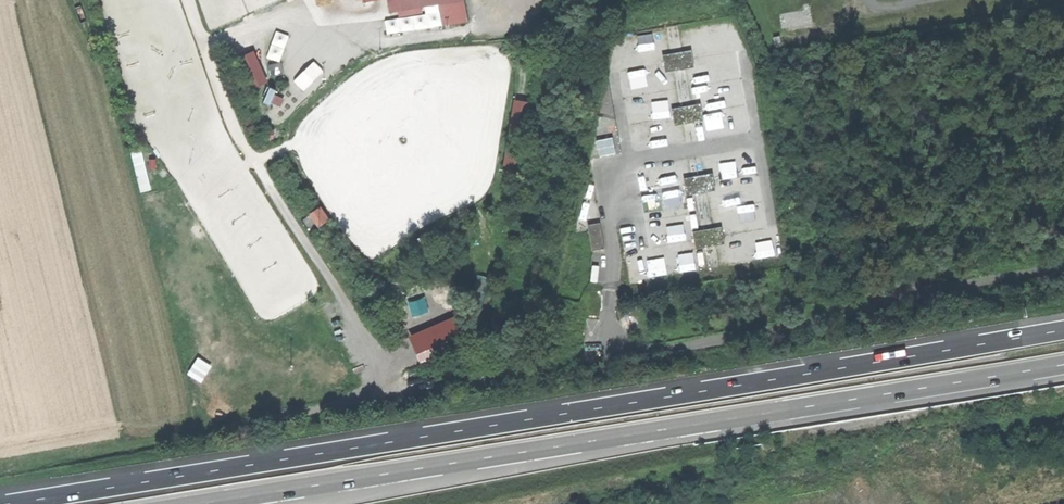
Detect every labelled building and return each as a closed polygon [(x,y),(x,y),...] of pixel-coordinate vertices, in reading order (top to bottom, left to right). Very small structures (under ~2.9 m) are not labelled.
[(390,12),(421,5),(420,0),(389,0),(390,12)] [(443,25),(466,21),(463,0),(439,0),(443,25)] [(715,39),(711,25),(696,28),(700,43),(715,39)] [(282,61),(291,35),(276,30),(267,56),(282,61)] [(238,57),(253,89),(268,81),(253,50),(238,57)] [(674,68),(675,70),(687,68),(686,65),(689,64),(689,61),(694,60),(693,56),(688,57),(687,53),(684,53),(684,51),(671,53),(672,55),(669,56),(670,60),(664,61),(664,65),(671,64),(671,68),(674,68)] [(663,54),(664,61),(670,60),(669,56),(672,55),(671,53),(663,54)] [(314,60),(294,80),(305,90),(324,70),(314,60)] [(525,103),(511,102),(503,169),(516,170),(525,103)] [(672,107),(673,114),(679,113),(678,109),(681,109),(680,106),(672,107)] [(598,155),(616,153),(615,137),(597,139),(598,155)] [(138,185),(147,184),(144,153),(135,154),(138,185)] [(695,191),(696,193),(708,191),(707,188),(710,188),(709,184),(714,183),(714,180),(709,180),(708,176),(705,176),(705,174),(692,176),(693,179),(690,179),(691,183),(685,184),(685,188),(692,187),(692,191),(695,191)] [(683,177),(685,184),(691,183),(690,179),(693,179),(692,176),(683,177)] [(318,207),(305,215),(316,232),(329,224),(318,207)] [(730,230),(746,228),(745,212),(728,214),(730,230)] [(592,250),(606,247),(601,221),(594,222),(596,229),(589,230),(592,250)] [(672,225),(674,241),(690,239),(688,223),(672,225)] [(693,230),(694,237),(700,236),(699,232),(702,232),(701,229),(693,230)] [(758,239),(743,241),(745,258),(760,256),(758,239)] [(187,373),(202,382),(211,365),(197,357),(187,373)]
